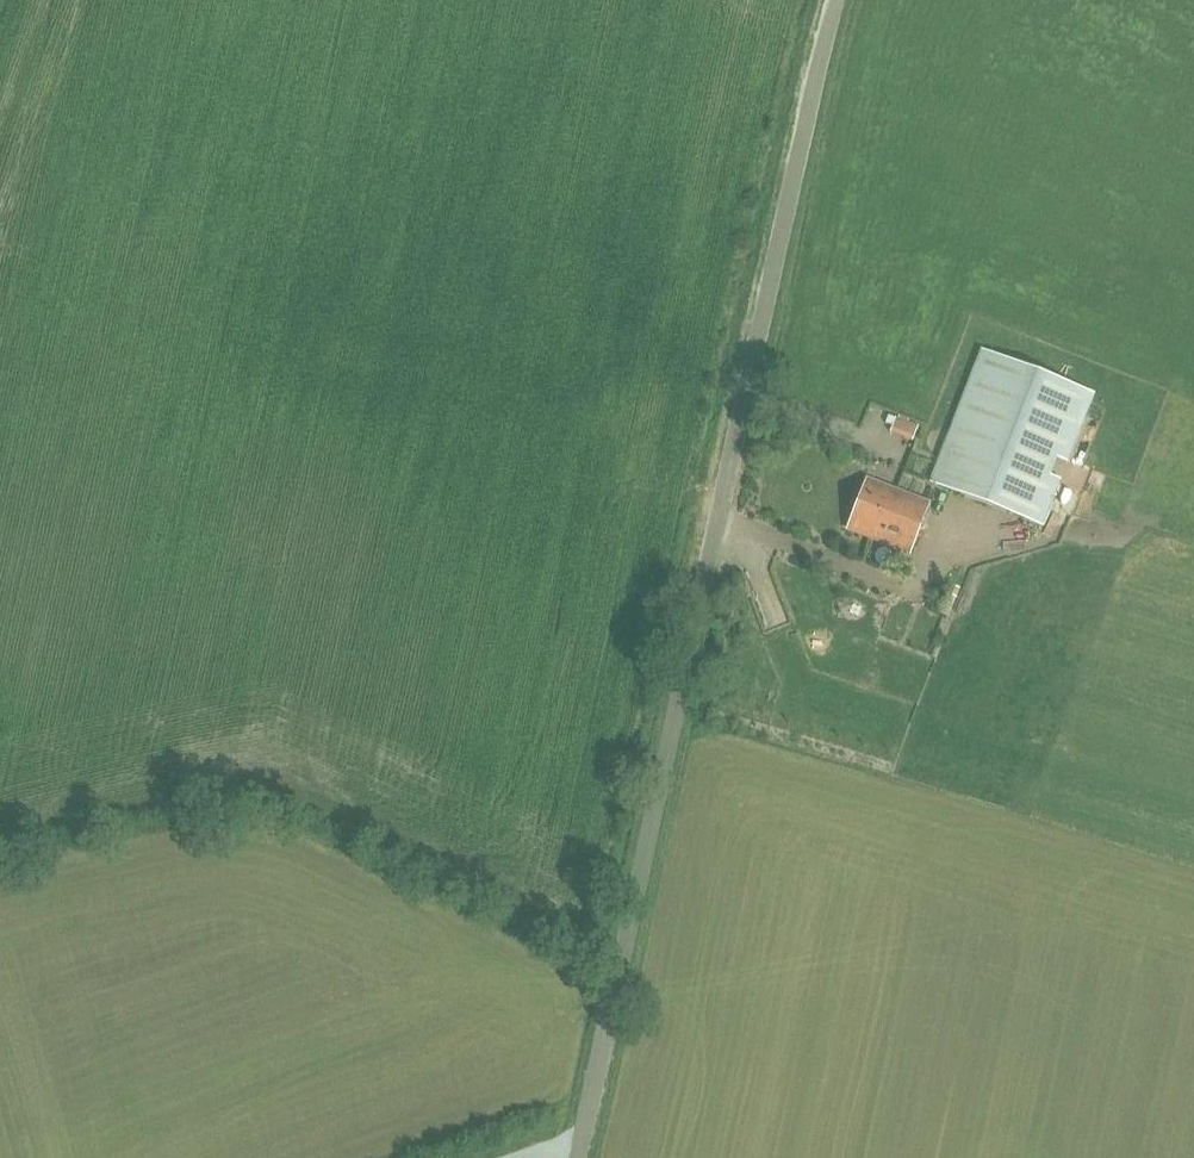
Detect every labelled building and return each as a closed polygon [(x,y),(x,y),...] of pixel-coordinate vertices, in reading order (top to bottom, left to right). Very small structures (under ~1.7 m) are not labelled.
[(1095,393),(983,349),(931,482),(1044,526),(1062,480),(1050,475),(1057,456),(1068,460),(1095,393)] [(889,415),(886,422),(893,425),(896,418),(889,415)] [(914,440),(920,426),(898,417),(892,431),(914,440)] [(868,478),(858,503),(920,528),(930,503),(868,478)] [(848,527),(910,552),(920,528),(858,503),(848,527)]
